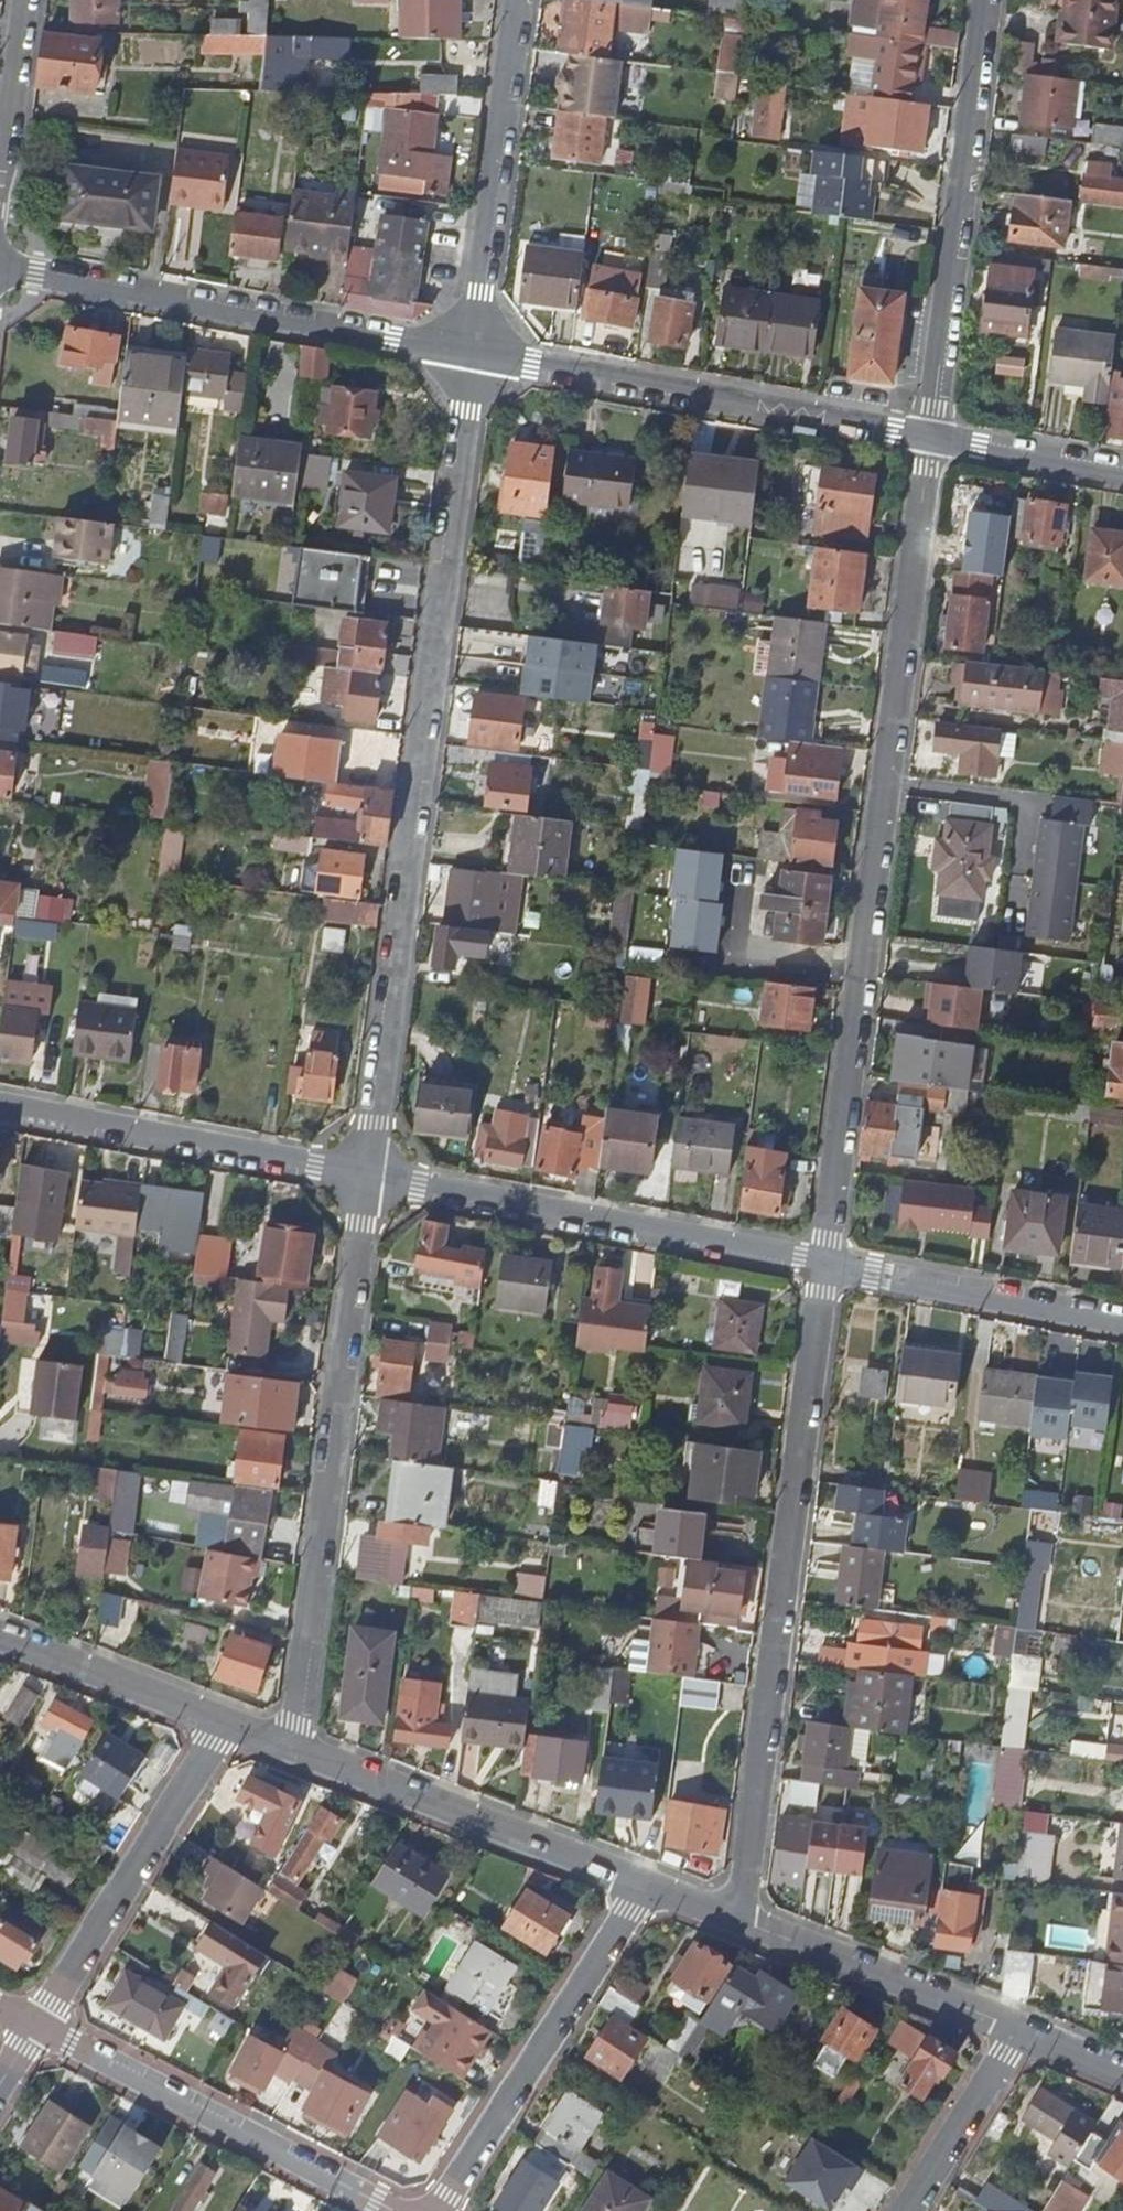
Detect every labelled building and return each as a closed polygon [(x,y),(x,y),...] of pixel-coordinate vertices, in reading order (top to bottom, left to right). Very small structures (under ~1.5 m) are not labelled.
[(70,17),(111,18),(112,0),(70,0),(70,17)] [(251,32),(271,30),(268,0),(248,0),(251,32)] [(456,36),(456,0),(401,0),(400,35),(456,36)] [(561,49),(570,51),(607,56),(614,0),(567,0),(561,49)] [(960,28),(923,23),(926,0),(885,0),(882,19),(898,21),(897,28),(896,36),(920,40),(958,45),(960,28)] [(1063,19),(1058,19),(1056,40),(1110,47),(1117,0),(1065,0),(1063,19)] [(865,32),(896,36),(897,28),(866,24),(865,32)] [(93,91),(100,37),(46,29),(39,83),(93,91)] [(865,32),(852,31),(844,89),(874,94),(912,99),(920,40),(896,36),(865,32)] [(264,50),(266,33),(202,32),(202,49),(264,50)] [(260,87),(293,87),(293,55),(349,56),(349,35),(266,33),(264,50),(260,87)] [(1011,68),(1026,70),(1030,42),(1015,41),(1011,68)] [(562,108),(602,113),(614,114),(621,57),(607,56),(570,51),(567,69),(562,69),(558,74),(557,83),(559,88),(565,89),(562,108)] [(718,97),(737,98),(738,63),(719,63),(718,97)] [(420,89),(457,90),(457,70),(421,69),(420,89)] [(1079,77),(1030,71),(1023,119),(1073,125),(1079,77)] [(784,81),(760,78),(754,129),(777,132),(784,81)] [(420,89),(370,88),(368,103),(392,106),(384,167),(429,172),(427,186),(445,188),(449,149),(433,147),(438,110),(418,107),(420,89)] [(930,101),(912,99),(874,94),(868,142),(923,150),(930,101)] [(602,113),(562,108),(555,107),(549,156),(597,161),(602,113)] [(1122,143),(1122,124),(1097,121),(1094,140),(1122,143)] [(1039,133),(1017,130),(1014,146),(1037,149),(1039,133)] [(888,156),(819,146),(817,165),(821,166),(816,210),(872,218),(875,196),(881,196),(883,181),(885,181),(888,156)] [(176,147),(169,202),(193,205),(193,200),(225,203),(231,154),(176,147)] [(1122,200),(1122,179),(1112,178),(1114,162),(1089,159),(1085,195),(1122,200)] [(70,161),(64,209),(153,223),(160,174),(70,161)] [(348,256),(356,192),(338,190),(337,194),(294,188),(290,219),(290,224),(287,244),(329,249),(329,254),(348,256)] [(1068,197),(1017,191),(1011,236),(1063,242),(1068,197)] [(290,224),(290,219),(236,212),(231,251),(278,257),(283,224),(290,224)] [(411,320),(430,306),(415,303),(427,222),(398,218),(393,252),(378,250),(372,283),(358,280),(362,247),(353,246),(348,279),(346,279),(342,307),(411,320)] [(652,230),(651,245),(669,248),(670,232),(652,230)] [(577,303),(583,252),(525,244),(519,295),(577,303)] [(651,245),(646,283),(660,285),(658,296),(657,295),(649,337),(685,343),(694,290),(662,284),(669,248),(651,245)] [(993,248),(988,286),(994,286),(997,265),(1035,270),(1037,254),(993,248)] [(983,325),(1027,330),(1035,270),(997,265),(994,286),(988,286),(983,325)] [(866,280),(853,379),(894,384),(905,298),(881,295),(883,282),(866,280)] [(771,348),(778,291),(725,284),(718,341),(771,348)] [(593,287),(588,315),(629,323),(634,296),(593,287)] [(778,291),(771,348),(812,353),(820,296),(778,291)] [(1114,365),(1119,329),(1060,322),(1054,373),(1091,378),(1089,395),(1110,398),(1114,365)] [(87,358),(113,363),(118,332),(66,324),(62,359),(86,363),(87,358)] [(325,345),(301,341),(297,369),(321,373),(325,345)] [(241,406),(245,370),(225,368),(227,348),(187,343),(186,355),(181,387),(221,392),(220,404),(241,406)] [(125,347),(117,410),(177,420),(181,387),(186,355),(125,347)] [(1110,398),(1106,430),(1122,433),(1122,373),(1121,373),(1122,366),(1114,365),(1110,398)] [(324,427),(366,433),(373,389),(330,384),(328,402),(316,401),(313,419),(325,421),(324,427)] [(117,410),(116,418),(116,421),(176,431),(177,420),(117,410)] [(116,418),(87,414),(86,426),(102,427),(100,441),(113,443),(116,421),(116,418)] [(6,457),(42,462),(44,448),(37,447),(38,441),(34,440),(37,419),(11,415),(6,457)] [(546,511),(547,501),(555,437),(505,430),(495,504),(546,511)] [(294,499),(297,476),(300,450),(301,445),(237,437),(231,490),(294,499)] [(615,499),(621,455),(592,452),(592,449),(568,446),(562,496),(586,500),(587,496),(615,499)] [(331,454),(300,450),(297,476),(328,479),(331,454)] [(691,452),(683,508),(752,518),(760,462),(731,458),(731,459),(718,457),(719,456),(691,452)] [(621,455),(615,499),(631,501),(637,457),(621,455)] [(874,471),(822,463),(812,527),(864,536),(874,471)] [(328,522),(386,529),(392,477),(334,470),(328,522)] [(1066,502),(1029,496),(1023,536),(1060,541),(1066,502)] [(110,520),(59,513),(53,554),(104,561),(110,520)] [(1093,526),(1086,575),(1122,579),(1122,530),(1093,526)] [(861,548),(817,542),(809,601),(854,608),(861,548)] [(291,603),(342,609),(353,610),(360,553),(288,543),(287,550),(297,551),(291,603)] [(47,628),(54,572),(0,565),(0,622),(47,628)] [(994,571),(959,567),(950,642),(985,647),(994,571)] [(739,608),(743,587),(697,579),(693,600),(739,608)] [(646,587),(606,582),(601,617),(642,622),(646,587)] [(325,664),(378,671),(384,622),(383,621),(384,614),(353,610),(342,609),(341,615),(358,617),(353,653),(315,648),(313,663),(325,664)] [(752,672),(767,673),(811,679),(815,644),(822,645),(824,618),(774,612),(771,641),(757,639),(752,672)] [(595,641),(630,646),(631,631),(576,624),(575,638),(595,641)] [(0,631),(0,672),(19,674),(24,634),(0,631)] [(591,671),(595,641),(575,638),(530,633),(522,692),(587,700),(591,671)] [(1010,647),(995,645),(993,660),(1008,662),(1010,647)] [(959,701),(965,702),(971,661),(956,659),(954,678),(962,679),(959,701)] [(971,661),(965,702),(1063,715),(1066,686),(1057,685),(1059,673),(971,661)] [(344,716),(371,719),(371,718),(378,671),(325,664),(322,696),(346,699),(344,716)] [(759,734),(791,738),(809,741),(811,720),(809,720),(810,705),(814,705),(816,680),(811,679),(767,673),(759,734)] [(1122,739),(1122,676),(1111,675),(1109,692),(1122,693),(1117,738),(1122,739)] [(0,679),(0,737),(16,739),(18,739),(20,726),(24,726),(29,686),(9,683),(10,680),(0,679)] [(470,739),(517,745),(522,700),(476,694),(470,739)] [(997,753),(1014,755),(1017,730),(938,720),(936,744),(963,749),(961,766),(995,770),(997,753)] [(676,727),(641,724),(638,772),(674,774),(676,727)] [(274,773),(300,776),(326,780),(332,780),(338,737),(280,729),(274,773)] [(1117,738),(1108,736),(1105,761),(1112,762),(1111,769),(1122,771),(1122,739),(1117,738)] [(9,792),(16,739),(0,737),(0,790),(9,792)] [(842,745),(819,742),(809,741),(791,738),(785,791),(834,798),(842,745)] [(532,753),(493,748),(487,802),(525,807),(532,753)] [(326,780),(300,776),(298,787),(324,790),(325,782),(326,780)] [(385,841),(391,790),(325,782),(324,790),(323,803),(360,808),(357,827),(319,823),(318,835),(358,840),(358,838),(385,841)] [(164,816),(168,788),(154,786),(150,814),(164,816)] [(718,788),(704,787),(702,801),(717,803),(718,788)] [(1042,815),(1027,933),(1070,938),(1086,820),(1092,821),(1096,796),(1057,791),(1053,816),(1042,815)] [(789,856),(828,862),(834,819),(816,817),(817,810),(796,808),(789,856)] [(572,817),(516,811),(509,869),(514,871),(565,877),(572,817)] [(940,867),(938,885),(937,898),(935,908),(975,912),(980,869),(987,870),(989,851),(983,851),(987,820),(947,815),(943,844),(934,849),(933,859),(940,867)] [(308,834),(275,830),(273,845),(307,849),(308,834)] [(318,835),(308,834),(307,849),(316,850),(318,835)] [(361,853),(322,848),(317,889),(356,893),(361,853)] [(1115,860),(1113,872),(1112,883),(1122,884),(1122,861),(1115,860)] [(487,870),(451,865),(444,922),(491,927),(491,929),(510,931),(514,896),(511,895),(514,871),(509,869),(498,868),(488,867),(487,870)] [(755,868),(687,866),(686,901),(701,902),(699,958),(751,960),(755,868)] [(780,907),(818,912),(819,905),(823,876),(783,871),(780,907)] [(627,946),(634,888),(635,885),(621,883),(613,944),(627,946)] [(1107,920),(1122,923),(1122,884),(1112,883),(1107,920)] [(0,886),(0,908),(12,910),(15,888),(0,886)] [(33,915),(60,918),(63,896),(35,892),(33,915)] [(374,923),(377,901),(321,894),(318,916),(374,923)] [(818,912),(780,907),(776,937),(815,941),(818,912)] [(35,923),(33,934),(44,936),(46,925),(35,923)] [(323,924),(320,946),(340,948),(342,926),(323,924)] [(454,949),(499,955),(502,933),(438,926),(433,963),(451,966),(454,949)] [(44,936),(33,934),(31,946),(43,948),(44,936)] [(1015,990),(1021,949),(970,942),(964,983),(982,985),(1015,990)] [(608,955),(622,957),(623,948),(609,946),(608,955)] [(635,974),(637,964),(628,962),(627,973),(635,974)] [(810,983),(767,978),(762,1020),(804,1025),(810,983)] [(982,985),(964,983),(926,978),(924,996),(931,997),(928,1021),(977,1027),(982,985)] [(649,987),(627,983),(622,1014),(644,1017),(649,987)] [(618,1027),(621,1000),(592,996),(589,1023),(618,1027)] [(77,1000),(71,1051),(93,1054),(94,1050),(130,1054),(135,1007),(77,1000)] [(26,1059),(33,1009),(0,1004),(0,1055),(26,1059)] [(333,1052),(336,1032),(311,1028),(308,1047),(305,1047),(302,1067),(298,1067),(295,1092),(329,1097),(337,1052),(333,1052)] [(893,1077),(898,1078),(968,1087),(974,1042),(922,1035),(922,1033),(898,1031),(893,1077)] [(1116,1042),(1110,1090),(1122,1092),(1122,1043),(1116,1042)] [(173,1087),(189,1090),(197,1051),(163,1044),(155,1084),(159,1085),(158,1088),(160,1091),(170,1093),(173,1092),(173,1087)] [(473,1080),(421,1073),(415,1126),(466,1133),(473,1080)] [(866,1100),(860,1151),(914,1158),(922,1108),(940,1109),(966,1113),(967,1107),(987,1109),(989,1095),(969,1093),(969,1087),(968,1087),(898,1078),(895,1103),(866,1100)] [(604,1120),(599,1161),(650,1167),(658,1105),(639,1103),(638,1112),(606,1107),(604,1120)] [(488,1149),(487,1156),(533,1163),(539,1117),(527,1115),(528,1110),(495,1105),(492,1123),(479,1121),(475,1147),(488,1149)] [(678,1114),(672,1162),(727,1170),(734,1121),(678,1114)] [(580,1116),(578,1133),(544,1127),(537,1165),(573,1172),(574,1163),(578,1164),(574,1189),(595,1193),(599,1161),(604,1120),(580,1116)] [(746,1140),(737,1202),(778,1209),(790,1148),(761,1143),(765,1123),(749,1121),(746,1140)] [(12,1213),(11,1225),(56,1233),(68,1171),(53,1168),(55,1158),(43,1156),(41,1166),(21,1162),(14,1197),(13,1208),(12,1213)] [(137,1214),(141,1184),(81,1176),(74,1224),(116,1230),(135,1232),(136,1222),(137,1214)] [(976,1185),(904,1176),(898,1223),(920,1226),(920,1222),(971,1229),(970,1233),(989,1235),(994,1205),(974,1202),(976,1185)] [(197,1234),(202,1191),(141,1182),(141,1184),(137,1214),(136,1222),(160,1226),(157,1241),(195,1248),(197,1234)] [(1037,1252),(1061,1255),(1068,1195),(1016,1189),(1013,1213),(1005,1212),(1004,1221),(1012,1222),(1010,1241),(1009,1250),(1036,1254),(1037,1252)] [(1072,1258),(1122,1265),(1122,1208),(1080,1201),(1072,1258)] [(12,1213),(13,1208),(0,1206),(0,1234),(9,1235),(11,1225),(12,1213)] [(257,1276),(289,1279),(303,1281),(311,1225),(265,1217),(257,1276)] [(481,1279),(485,1246),(464,1243),(464,1246),(445,1242),(448,1221),(426,1217),(418,1260),(460,1268),(459,1275),(481,1279)] [(135,1232),(116,1230),(112,1268),(116,1268),(118,1251),(132,1252),(135,1232)] [(193,1269),(226,1272),(230,1237),(197,1234),(195,1248),(193,1269)] [(118,1251),(116,1268),(130,1270),(132,1252),(118,1251)] [(495,1297),(545,1304),(551,1258),(501,1252),(495,1297)] [(647,1344),(652,1302),(618,1298),(621,1269),(597,1266),(594,1295),(583,1293),(576,1342),(612,1346),(613,1340),(647,1344)] [(29,1321),(32,1274),(8,1273),(4,1340),(40,1343),(42,1322),(29,1321)] [(257,1276),(238,1274),(230,1350),(266,1354),(270,1315),(285,1317),(289,1279),(257,1276)] [(761,1303),(721,1297),(715,1340),(754,1346),(761,1303)] [(185,1333),(187,1312),(171,1309),(168,1330),(185,1333)] [(427,1338),(444,1340),(446,1323),(429,1322),(427,1338)] [(140,1327),(122,1325),(118,1352),(137,1354),(140,1327)] [(181,1360),(185,1333),(168,1330),(165,1358),(181,1360)] [(413,1339),(385,1336),(378,1389),(406,1392),(413,1339)] [(447,1341),(444,1340),(427,1338),(425,1338),(423,1354),(437,1356),(436,1367),(443,1368),(447,1341)] [(905,1338),(898,1390),(952,1397),(957,1346),(905,1338)] [(81,1362),(35,1356),(20,1354),(13,1408),(74,1416),(81,1362)] [(751,1369),(705,1362),(697,1416),(743,1423),(751,1369)] [(881,1366),(866,1364),(862,1390),(877,1392),(881,1366)] [(296,1376),(223,1367),(216,1419),(290,1428),(296,1376)] [(1030,1423),(1036,1378),(983,1370),(977,1416),(1030,1423)] [(1074,1379),(1069,1421),(1107,1426),(1113,1375),(1075,1370),(1075,1374),(1074,1379)] [(1074,1379),(1075,1374),(1055,1371),(1054,1377),(1074,1379)] [(112,1391),(134,1393),(136,1375),(114,1373),(112,1391)] [(1036,1378),(1030,1423),(1029,1431),(1067,1436),(1069,1421),(1074,1379),(1054,1377),(1037,1374),(1036,1378)] [(91,1391),(89,1406),(101,1408),(102,1393),(91,1391)] [(459,1403),(383,1393),(381,1411),(400,1413),(394,1456),(398,1457),(449,1463),(451,1464),(459,1403)] [(605,1403),(604,1408),(603,1421),(630,1424),(631,1406),(605,1403)] [(89,1406),(85,1439),(92,1440),(93,1432),(98,1433),(101,1408),(89,1406)] [(587,1419),(603,1421),(604,1408),(588,1406),(587,1419)] [(238,1456),(236,1471),(235,1477),(276,1481),(281,1437),(241,1432),(238,1456)] [(758,1449),(716,1443),(711,1489),(752,1494),(758,1449)] [(226,1470),(236,1471),(238,1456),(230,1455),(230,1459),(227,1458),(226,1470)] [(428,1522),(441,1524),(449,1463),(398,1457),(390,1517),(428,1522)] [(114,1495),(117,1465),(97,1463),(93,1492),(114,1495)] [(958,1464),(954,1493),(992,1498),(996,1469),(958,1464)] [(114,1495),(113,1502),(127,1504),(150,1506),(154,1471),(117,1466),(114,1495)] [(186,1502),(190,1481),(175,1478),(171,1499),(186,1502)] [(206,1543),(225,1545),(233,1481),(209,1478),(204,1521),(194,1520),(191,1540),(206,1543)] [(852,1541),(880,1545),(899,1548),(904,1514),(879,1511),(882,1485),(840,1480),(837,1504),(856,1507),(852,1541)] [(225,1545),(259,1551),(268,1486),(233,1481),(225,1545)] [(113,1502),(110,1527),(109,1528),(124,1530),(127,1504),(113,1502)] [(656,1550),(689,1555),(696,1555),(701,1507),(662,1502),(656,1550)] [(360,1574),(399,1579),(405,1536),(426,1539),(428,1522),(390,1517),(382,1516),(379,1534),(365,1532),(360,1574)] [(0,1522),(0,1574),(10,1575),(17,1524),(0,1522)] [(104,1574),(109,1528),(110,1527),(87,1524),(82,1571),(104,1574)] [(1022,1564),(1036,1566),(1046,1567),(1047,1557),(1044,1556),(1047,1541),(1025,1538),(1022,1564)] [(836,1600),(872,1605),(880,1545),(852,1541),(844,1540),(836,1600)] [(225,1545),(206,1543),(199,1592),(246,1599),(251,1567),(257,1568),(259,1551),(225,1545)] [(743,1571),(714,1568),(715,1558),(696,1555),(689,1555),(684,1596),(655,1592),(652,1613),(669,1615),(698,1619),(700,1608),(737,1613),(740,1588),(750,1589),(753,1562),(744,1561),(743,1571)] [(1014,1624),(1028,1626),(1036,1566),(1022,1564),(1014,1624)] [(482,1590),(458,1587),(454,1620),(477,1623),(482,1590)] [(102,1589),(97,1622),(117,1624),(120,1593),(102,1589)] [(940,1614),(925,1612),(924,1625),(938,1627),(940,1614)] [(698,1619),(669,1615),(652,1613),(645,1668),(682,1673),(691,1674),(698,1619)] [(705,1623),(743,1624),(743,1615),(705,1614),(705,1623)] [(862,1616),(859,1638),(853,1638),(852,1645),(818,1640),(815,1658),(857,1663),(909,1670),(926,1672),(929,1649),(921,1647),(924,1625),(862,1616)] [(274,1629),(234,1620),(216,1670),(253,1685),(274,1629)] [(342,1711),(381,1716),(392,1629),(353,1624),(342,1711)] [(1007,1683),(1035,1687),(1039,1655),(1011,1651),(1007,1683)] [(850,1721),(903,1728),(909,1670),(857,1663),(850,1719),(850,1721)] [(613,1664),(609,1697),(627,1699),(631,1667),(613,1664)] [(396,1735),(450,1743),(453,1721),(436,1719),(441,1677),(404,1673),(396,1735)] [(682,1673),(678,1702),(716,1706),(719,1678),(691,1674),(682,1673)] [(38,1694),(24,1685),(5,1716),(18,1724),(38,1694)] [(469,1685),(463,1733),(498,1737),(499,1731),(525,1734),(526,1727),(530,1692),(469,1685)] [(66,1758),(72,1763),(85,1743),(82,1740),(93,1723),(58,1700),(45,1718),(69,1733),(61,1746),(69,1752),(66,1758)] [(803,1776),(847,1782),(866,1784),(868,1768),(843,1764),(850,1721),(811,1716),(803,1776)] [(1002,1726),(1000,1741),(1015,1744),(1031,1746),(1033,1730),(1002,1726)] [(525,1734),(520,1771),(533,1773),(539,1729),(526,1727),(525,1734)] [(539,1729),(533,1773),(580,1778),(585,1734),(539,1729)] [(83,1775),(120,1799),(147,1758),(108,1734),(83,1775)] [(1015,1744),(1000,1741),(998,1755),(1014,1757),(1015,1744)] [(998,1755),(994,1787),(1009,1788),(1014,1757),(998,1755)] [(601,1758),(595,1806),(649,1813),(655,1764),(601,1758)] [(248,1777),(238,1798),(267,1812),(252,1844),(274,1854),(298,1801),(248,1777)] [(992,1801),(1008,1803),(1009,1788),(994,1787),(992,1801)] [(665,1804),(662,1825),(667,1826),(666,1840),(706,1845),(706,1843),(713,1844),(718,1804),(682,1800),(682,1798),(669,1797),(668,1804),(665,1804)] [(341,1820),(320,1807),(308,1826),(311,1828),(285,1870),(300,1881),(326,1838),(330,1840),(341,1820)] [(813,1817),(783,1813),(775,1875),(804,1878),(806,1861),(863,1868),(869,1822),(814,1815),(813,1817)] [(1020,1877),(1053,1879),(1055,1831),(1022,1829),(1020,1877)] [(448,1875),(397,1844),(373,1882),(404,1900),(424,1913),(448,1875)] [(924,1914),(932,1851),(880,1844),(872,1907),(924,1914)] [(9,1861),(14,1853),(5,1848),(0,1856),(9,1861)] [(53,1850),(44,1865),(71,1883),(81,1868),(53,1850)] [(946,1853),(932,1851),(924,1914),(921,1937),(935,1939),(944,1873),(946,1853)] [(939,1939),(976,1943),(977,1933),(983,1934),(989,1874),(972,1873),(974,1857),(946,1853),(944,1873),(948,1873),(939,1939)] [(251,1930),(274,1895),(271,1892),(268,1891),(222,1862),(213,1875),(227,1885),(214,1905),(251,1930)] [(297,1886),(300,1881),(285,1870),(281,1876),(297,1886)] [(308,1893),(297,1886),(281,1876),(271,1892),(274,1895),(298,1910),(308,1893)] [(1122,1961),(1122,1889),(1116,1888),(1107,1958),(1122,1961)] [(571,1915),(529,1889),(504,1926),(546,1952),(571,1915)] [(0,1926),(0,1955),(18,1966),(24,1956),(29,1958),(47,1929),(12,1908),(0,1926)] [(234,2003),(265,1957),(214,1923),(198,1948),(215,1958),(217,1956),(231,1966),(215,1991),(234,2003)] [(477,1941),(440,1998),(455,2008),(463,1996),(488,2012),(499,1996),(508,2001),(516,1988),(503,1980),(512,1965),(477,1941)] [(674,1976),(709,1997),(731,1961),(696,1941),(674,1976)] [(331,1971),(336,1974),(354,1945),(350,1942),(331,1971)] [(1008,1945),(1007,1953),(1052,1958),(1053,1951),(1008,1945)] [(1086,1990),(1103,1992),(1107,1958),(1090,1956),(1086,1990)] [(1102,2003),(1102,2006),(1122,2009),(1122,1961),(1107,1958),(1103,1992),(1102,2003)] [(1021,1996),(1025,1962),(1006,1960),(1003,1988),(1021,1996)] [(757,1977),(735,1963),(702,2017),(679,2053),(690,2059),(713,2022),(725,2030),(741,2006),(775,2027),(798,1991),(763,1969),(757,1977)] [(164,2039),(184,2004),(126,1971),(106,2005),(164,2039)] [(331,1971),(318,1992),(337,2004),(341,2006),(354,1985),(336,1974),(331,1971)] [(626,1973),(616,1989),(642,2006),(653,1989),(626,1973)] [(642,2006),(616,1989),(609,1985),(598,2002),(631,2023),(642,2006)] [(414,2008),(437,2022),(427,2038),(416,2055),(451,2078),(464,2057),(471,2062),(490,2030),(455,2008),(440,1998),(425,1990),(414,2008)] [(791,2024),(806,2034),(823,2009),(807,1999),(791,2024)] [(690,2010),(668,2046),(679,2053),(702,2017),(690,2010)] [(824,2042),(856,2062),(877,2029),(845,2010),(824,2042)] [(937,2082),(967,2036),(953,2030),(908,2012),(891,2038),(898,2041),(896,2045),(916,2058),(900,2083),(922,2096),(933,2080),(937,2082)] [(590,2057),(622,2078),(648,2038),(616,2017),(590,2057)] [(252,2036),(234,2072),(238,2074),(251,2081),(265,2088),(275,2070),(292,2080),(295,2076),(315,2042),(316,2040),(297,2028),(284,2053),(252,2036)] [(411,2052),(416,2055),(427,2038),(421,2035),(411,2052)] [(640,2060),(659,2076),(677,2055),(657,2039),(640,2060)] [(336,2052),(315,2042),(295,2076),(318,2087),(306,2110),(350,2131),(368,2095),(326,2072),(336,2052)] [(248,2086),(251,2081),(238,2074),(235,2080),(248,2086)] [(855,2077),(849,2086),(857,2092),(863,2082),(855,2077)] [(838,2103),(846,2109),(857,2092),(849,2086),(838,2103)] [(1049,2154),(1071,2168),(1074,2163),(1092,2133),(1097,2124),(1039,2089),(1021,2119),(1056,2141),(1049,2154)] [(443,2101),(434,2095),(428,2104),(407,2090),(376,2137),(417,2162),(447,2117),(438,2110),(443,2101)] [(561,2105),(555,2115),(545,2130),(544,2129),(535,2144),(589,2178),(598,2164),(579,2152),(603,2114),(569,2092),(561,2105)] [(552,2113),(555,2115),(561,2105),(558,2103),(552,2113)] [(26,2146),(62,2169),(89,2125),(53,2104),(26,2146)] [(162,2147),(111,2117),(81,2166),(99,2177),(125,2193),(132,2197),(162,2147)] [(1111,2153),(1105,2149),(1108,2144),(1092,2133),(1074,2163),(1090,2172),(1095,2164),(1114,2175),(1119,2169),(1122,2171),(1122,2135),(1111,2153)] [(786,2182),(831,2210),(845,2187),(849,2181),(855,2185),(864,2169),(814,2138),(786,2182)] [(505,2210),(538,2210),(556,2182),(523,2162),(496,2205),(505,2210)] [(219,2175),(203,2166),(175,2210),(196,2210),(219,2175)] [(1119,2169),(1114,2175),(1122,2181),(1122,2171),(1119,2169)] [(649,2200),(609,2175),(586,2210),(642,2210),(649,2200)] [(119,2202),(125,2193),(99,2177),(93,2187),(119,2202)] [(851,2190),(855,2185),(849,2181),(845,2187),(851,2190)] [(1059,2186),(1055,2192),(1043,2210),(1069,2210),(1065,2208),(1073,2196),(1059,2186)] [(976,2205),(986,2210),(1025,2210),(988,2187),(976,2205)] [(30,2201),(28,2200),(25,2204),(0,2188),(0,2210),(46,2210),(30,2201)]
